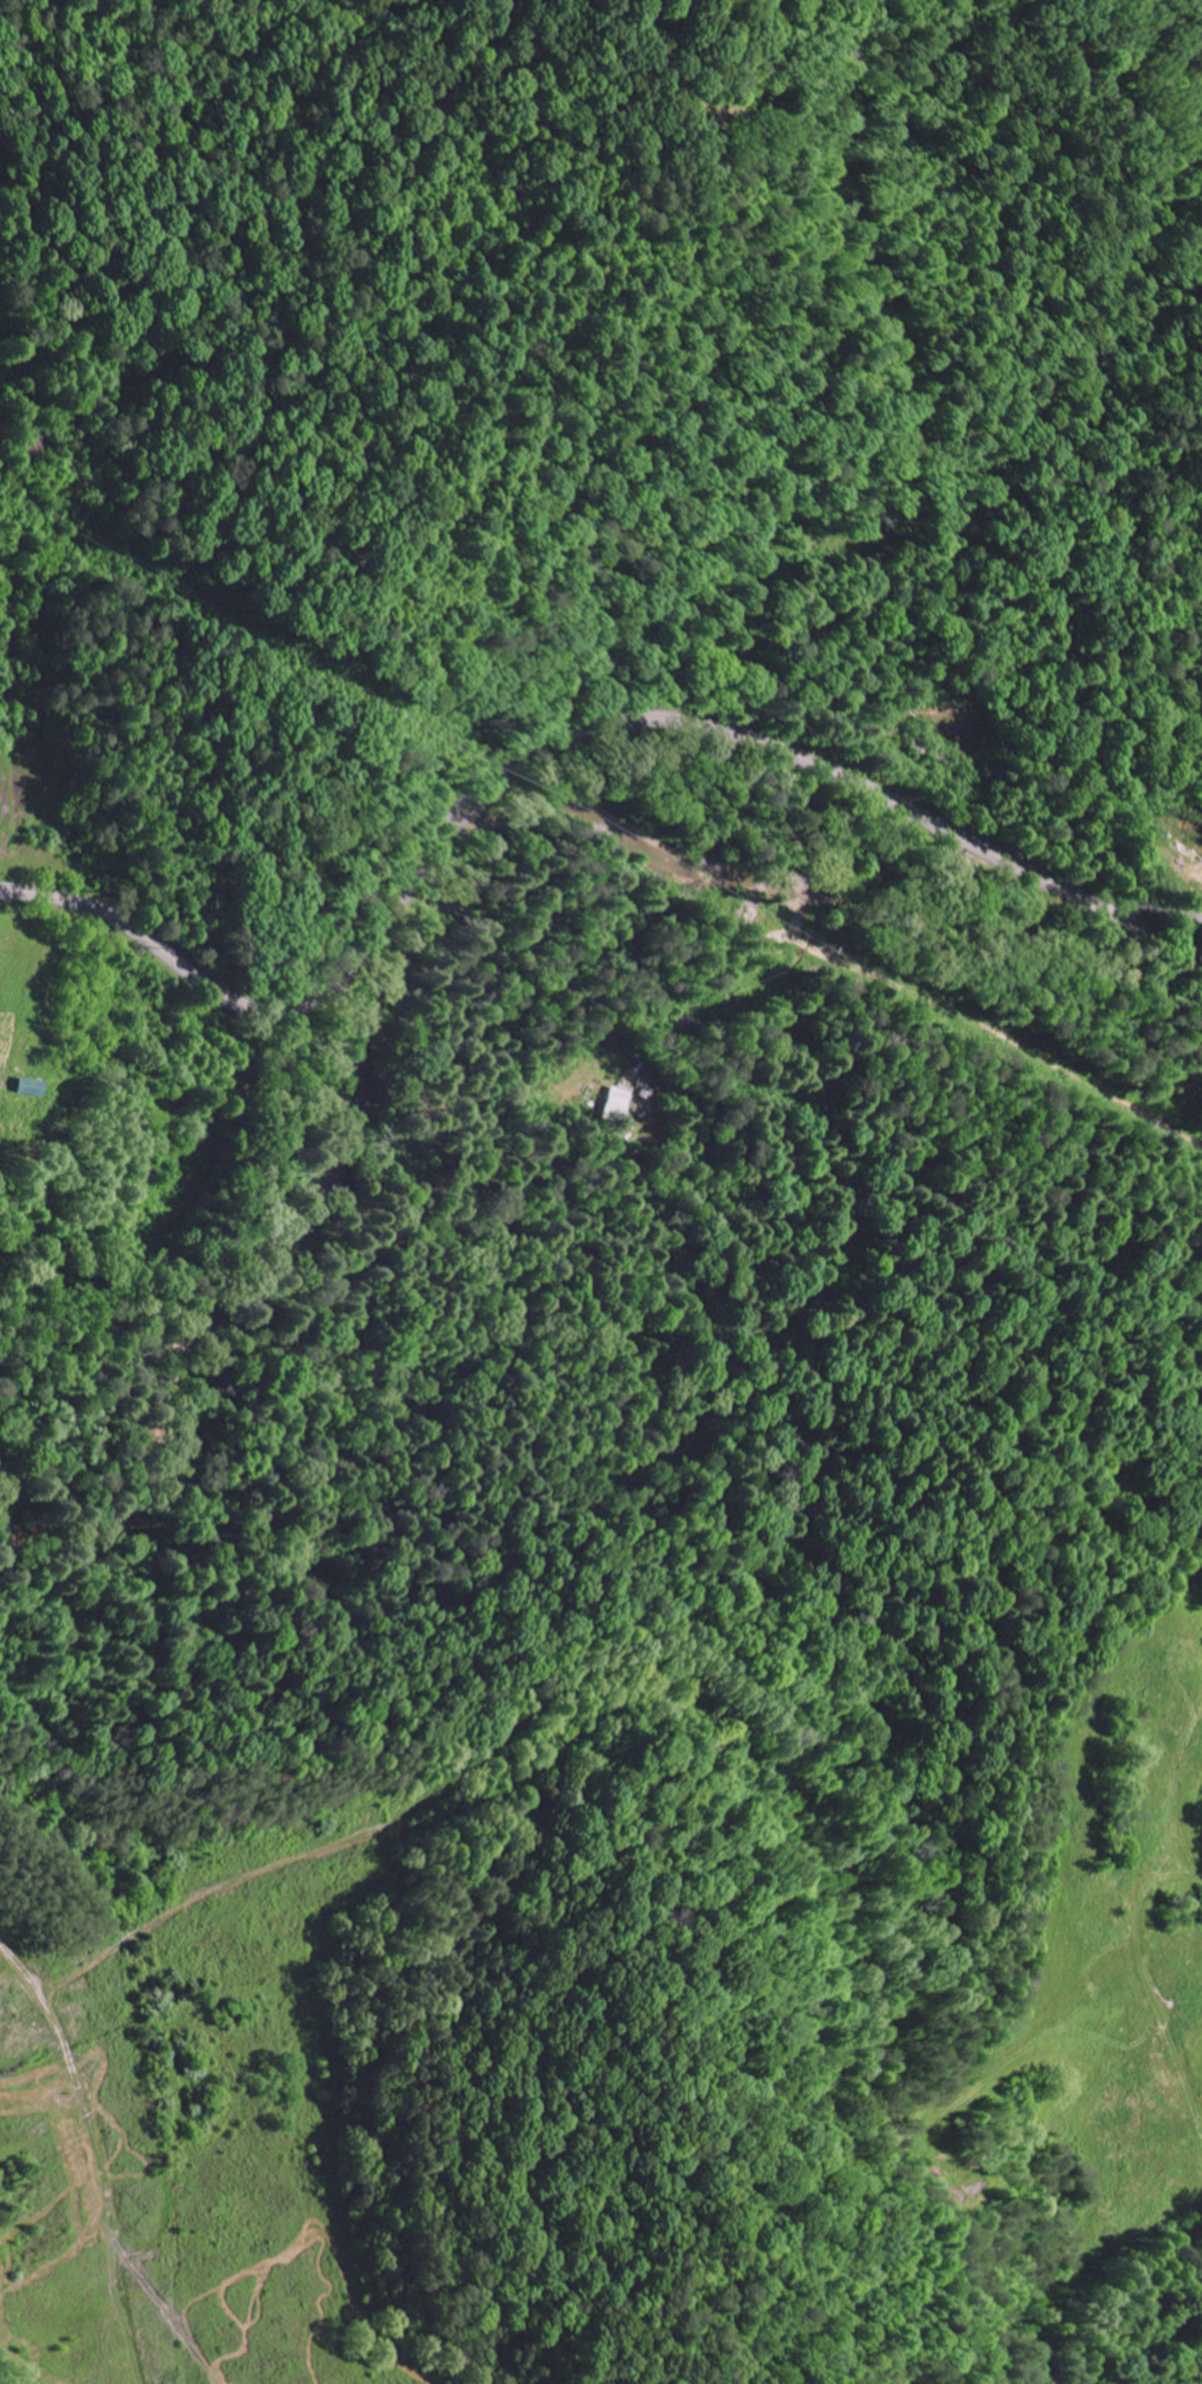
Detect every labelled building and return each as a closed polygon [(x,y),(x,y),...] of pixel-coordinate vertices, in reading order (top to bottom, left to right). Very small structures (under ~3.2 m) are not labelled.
[(22,1093),(48,1096),(50,1081),(23,1079),(22,1093)] [(619,1124),(627,1092),(609,1087),(600,1119),(619,1124)]
